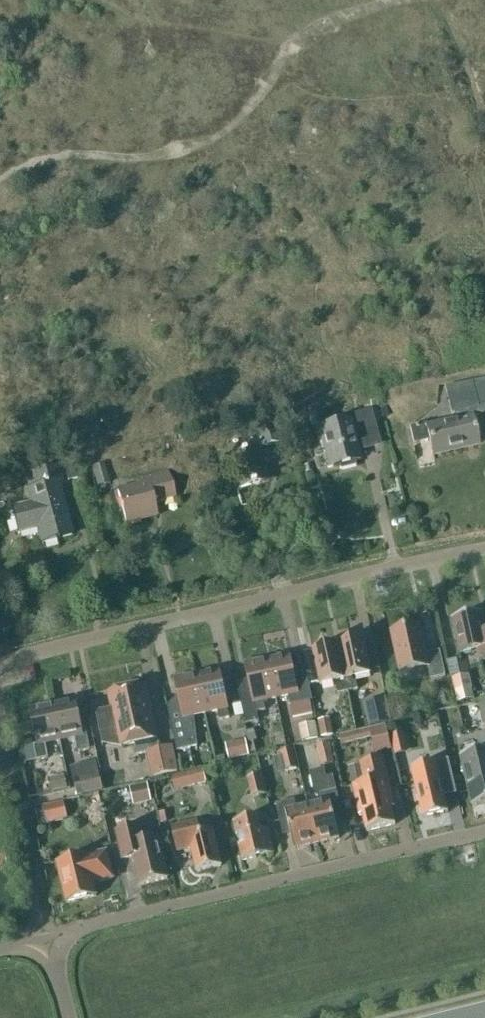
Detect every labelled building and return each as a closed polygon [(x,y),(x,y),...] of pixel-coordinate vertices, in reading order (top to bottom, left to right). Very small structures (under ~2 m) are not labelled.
[(426,424),(410,428),(414,444),(429,441),(433,455),(478,445),(470,410),(484,406),(484,379),(448,388),(456,421),(429,427),(428,423),(426,424)] [(386,407),(380,408),(382,418),(389,417),(386,407)] [(346,422),(318,430),(318,431),(321,430),(330,466),(328,467),(328,468),(339,466),(340,470),(355,466),(354,462),(360,460),(360,459),(357,460),(355,453),(353,446),(378,440),(371,411),(345,417),(345,418),(346,422)] [(272,424),(258,428),(264,447),(277,443),(272,424)] [(268,482),(258,448),(227,457),(237,491),(268,482)] [(73,462),(64,464),(68,480),(77,478),(73,462)] [(92,467),(97,487),(109,484),(104,464),(92,467)] [(11,508),(18,534),(38,529),(41,544),(71,536),(57,483),(62,482),(58,466),(33,472),(37,487),(27,489),(31,503),(11,508)] [(137,479),(139,484),(117,490),(127,525),(156,517),(153,504),(174,498),(167,471),(137,479)] [(460,654),(477,650),(480,662),(484,661),(484,628),(482,613),(452,619),(460,654)] [(420,626),(391,632),(398,667),(400,673),(428,667),(431,680),(446,677),(440,651),(426,654),(420,626)] [(363,638),(338,644),(348,692),(358,689),(356,681),(353,681),(352,678),(371,674),(363,638)] [(320,684),(336,681),(338,680),(339,684),(336,685),(338,694),(348,692),(338,644),(312,650),(320,684)] [(290,654),(267,659),(276,699),(288,696),(290,705),(313,700),(307,676),(295,678),(290,654)] [(245,664),(250,688),(238,691),(241,704),(244,716),(246,724),(259,722),(257,713),(266,711),(264,701),(276,699),(267,659),(245,664)] [(219,670),(197,675),(205,714),(218,711),(220,721),(230,718),(219,670)] [(168,706),(167,706),(177,751),(197,747),(194,717),(205,714),(197,675),(175,679),(178,695),(181,707),(169,710),(168,706)] [(475,700),(469,675),(452,679),(457,703),(475,700)] [(111,705),(95,708),(101,737),(117,734),(118,739),(123,737),(125,745),(136,743),(138,755),(146,754),(151,753),(156,775),(178,770),(173,747),(161,749),(160,750),(150,704),(145,705),(141,687),(108,694),(111,705)] [(451,705),(448,691),(440,693),(442,707),(451,705)] [(391,722),(385,697),(364,702),(369,727),(391,722)] [(76,701),(53,705),(60,741),(75,737),(78,753),(90,750),(87,734),(83,735),(76,701)] [(241,704),(233,706),(235,718),(244,716),(241,704)] [(60,741),(53,705),(30,710),(37,744),(34,745),(37,761),(48,759),(45,744),(60,741)] [(330,721),(320,723),(322,737),(332,735),(330,721)] [(303,725),(306,741),(319,738),(315,722),(303,725)] [(385,726),(339,737),(341,745),(372,738),(376,754),(391,750),(385,726)] [(254,730),(247,732),(249,742),(253,741),(257,741),(254,730)] [(403,734),(390,737),(393,749),(406,745),(403,734)] [(249,757),(246,740),(225,745),(228,761),(249,757)] [(329,743),(316,746),(317,753),(321,752),(325,766),(334,763),(329,743)] [(283,763),(285,772),(297,769),(292,749),(280,752),(281,756),(283,763)] [(461,756),(473,807),(484,804),(484,750),(461,756)] [(281,756),(274,758),(276,765),(283,763),(281,756)] [(360,816),(363,815),(367,832),(396,825),(389,798),(392,797),(383,758),(360,763),(365,783),(353,786),(360,816)] [(437,763),(411,769),(415,784),(423,818),(449,812),(443,788),(455,785),(449,760),(437,763)] [(316,803),(308,805),(317,844),(339,838),(336,824),(333,810),(341,808),(333,776),(326,777),(324,769),(309,773),(316,803)] [(206,783),(203,770),(183,775),(186,788),(206,783)] [(262,775),(250,778),(248,778),(253,798),(267,794),(262,775)] [(66,777),(49,781),(51,791),(68,788),(66,777)] [(99,777),(79,782),(82,794),(102,789),(99,777)] [(147,784),(129,788),(132,802),(151,797),(147,784)] [(294,800),(276,805),(280,822),(288,820),(295,849),(317,844),(308,805),(296,808),(294,800)] [(44,807),(48,823),(67,818),(63,803),(44,807)] [(258,817),(233,823),(243,861),(274,854),(268,829),(261,831),(258,817)] [(177,852),(191,848),(197,872),(222,866),(213,831),(200,834),(197,822),(171,828),(177,852)] [(123,860),(134,857),(141,886),(168,879),(158,838),(145,841),(141,826),(116,832),(123,860)] [(57,862),(67,903),(96,896),(93,883),(113,879),(107,852),(87,857),(87,855),(57,862)]
